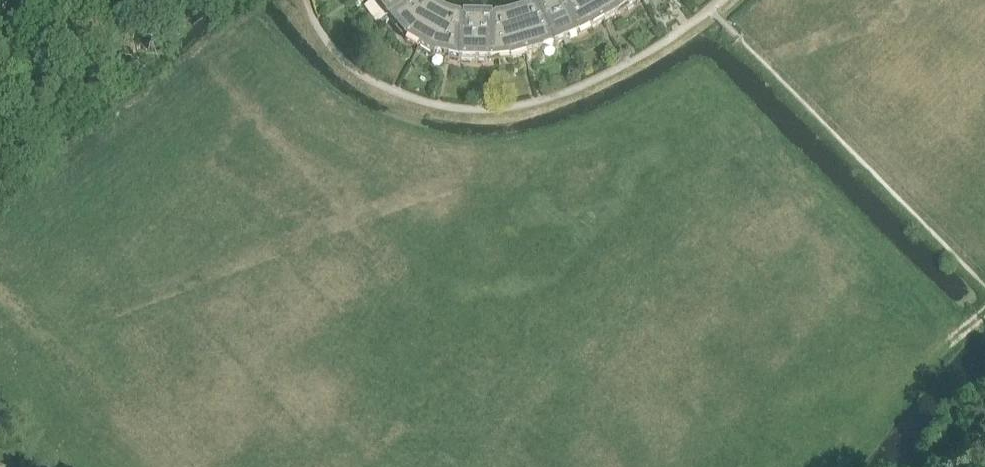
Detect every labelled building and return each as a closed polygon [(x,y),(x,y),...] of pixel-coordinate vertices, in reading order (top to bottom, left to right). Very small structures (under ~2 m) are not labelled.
[(372,3),(374,1),(388,21),(391,25),(406,15),(400,7),(410,0),(370,0),(372,3)] [(443,14),(438,10),(432,5),(428,1),(427,2),(425,0),(410,0),(400,7),(406,15),(391,25),(405,41),(405,42),(420,51),(443,14)] [(605,25),(590,0),(552,0),(549,2),(569,48),(571,47),(568,42),(578,39),(589,33),(590,34),(605,25)] [(605,25),(618,16),(618,15),(627,9),(627,10),(640,1),(639,0),(590,0),(605,25)] [(565,50),(569,48),(549,2),(535,7),(536,9),(531,11),(530,10),(528,11),(519,14),(533,56),(542,54),(541,53),(554,49),(563,45),(565,50)] [(472,19),(470,19),(464,19),(464,20),(458,20),(458,18),(454,18),(448,16),(443,14),(420,51),(434,59),(434,58),(458,64),(459,64),(464,33),(472,34),(472,19)] [(510,63),(533,56),(519,14),(511,16),(502,18),(495,19),(495,21),(490,21),(490,19),(482,19),(483,34),(498,35),(507,47),(510,63)] [(483,34),(482,19),(472,19),(472,34),(464,33),(459,64),(489,64),(509,62),(509,63),(510,63),(507,47),(498,35),(483,34)]
